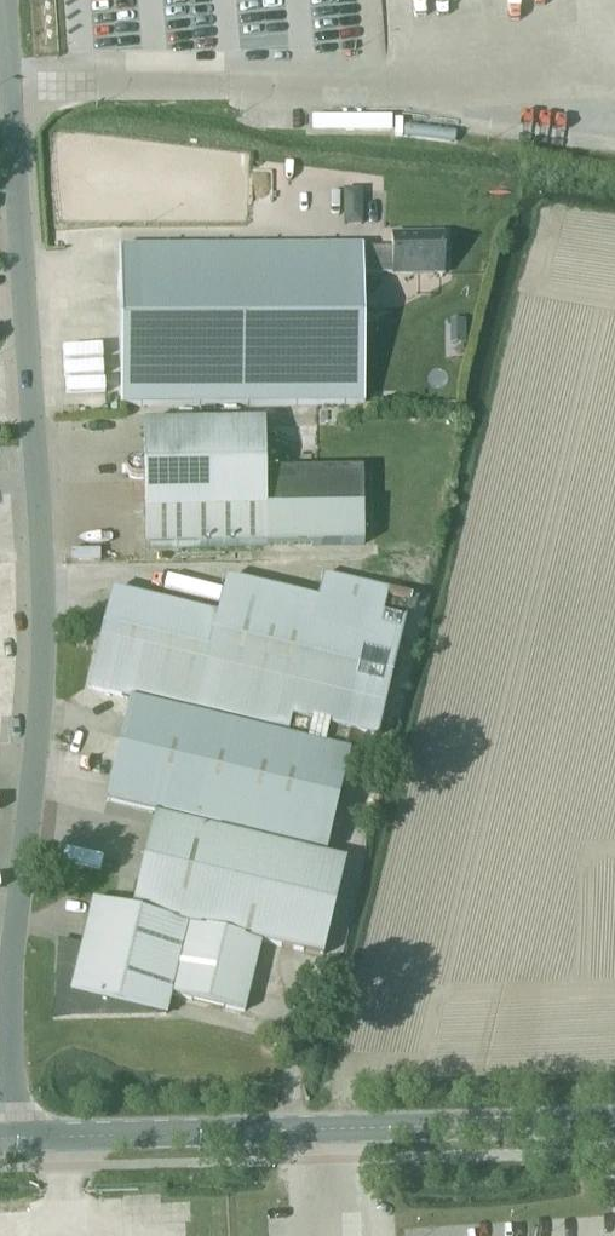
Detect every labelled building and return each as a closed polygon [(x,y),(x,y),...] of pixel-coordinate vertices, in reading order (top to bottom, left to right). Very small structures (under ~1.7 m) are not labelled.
[(356,117),(356,132),(390,132),(390,117),(356,117)] [(363,221),(364,190),(347,189),(346,221),(363,221)] [(443,276),(443,236),(391,236),(391,249),(362,249),(362,248),(118,249),(120,405),(363,403),(362,276),(443,276)] [(129,462),(125,467),(125,473),(129,478),(135,480),(143,479),(143,513),(144,549),(266,547),(363,546),(361,470),(264,471),(263,424),(142,426),(143,460),(135,460),(129,462)] [(383,706),(409,598),(322,577),(316,603),(226,581),(217,619),(111,593),(88,689),(130,699),(106,801),(155,813),(130,912),(91,902),(81,946),(62,942),(58,1012),(61,1015),(143,1013),(143,1010),(165,1015),(169,995),(243,1012),(260,942),(322,957),(345,861),(324,856),(352,733),(375,739),(382,706),(383,706)]
